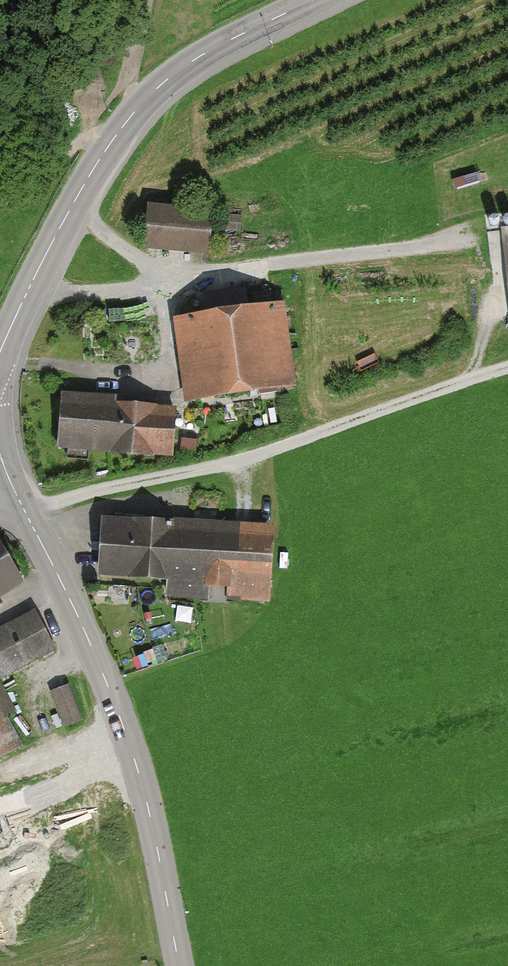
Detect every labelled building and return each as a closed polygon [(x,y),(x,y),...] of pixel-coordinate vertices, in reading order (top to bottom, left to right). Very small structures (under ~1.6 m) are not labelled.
[(219,210),(153,203),(148,246),(215,252),(219,210)] [(285,301),(174,316),(185,402),(297,386),(285,301)] [(177,406),(68,397),(64,446),(173,455),(177,406)] [(276,524),(105,514),(102,575),(172,580),(171,595),(209,597),(210,584),(232,585),(231,600),(271,602),(276,524)] [(0,549),(0,592),(19,580),(0,549)] [(55,649),(35,611),(0,629),(0,678),(55,649)] [(80,718),(67,686),(52,692),(65,725),(80,718)] [(17,745),(0,714),(0,754),(17,745)]
